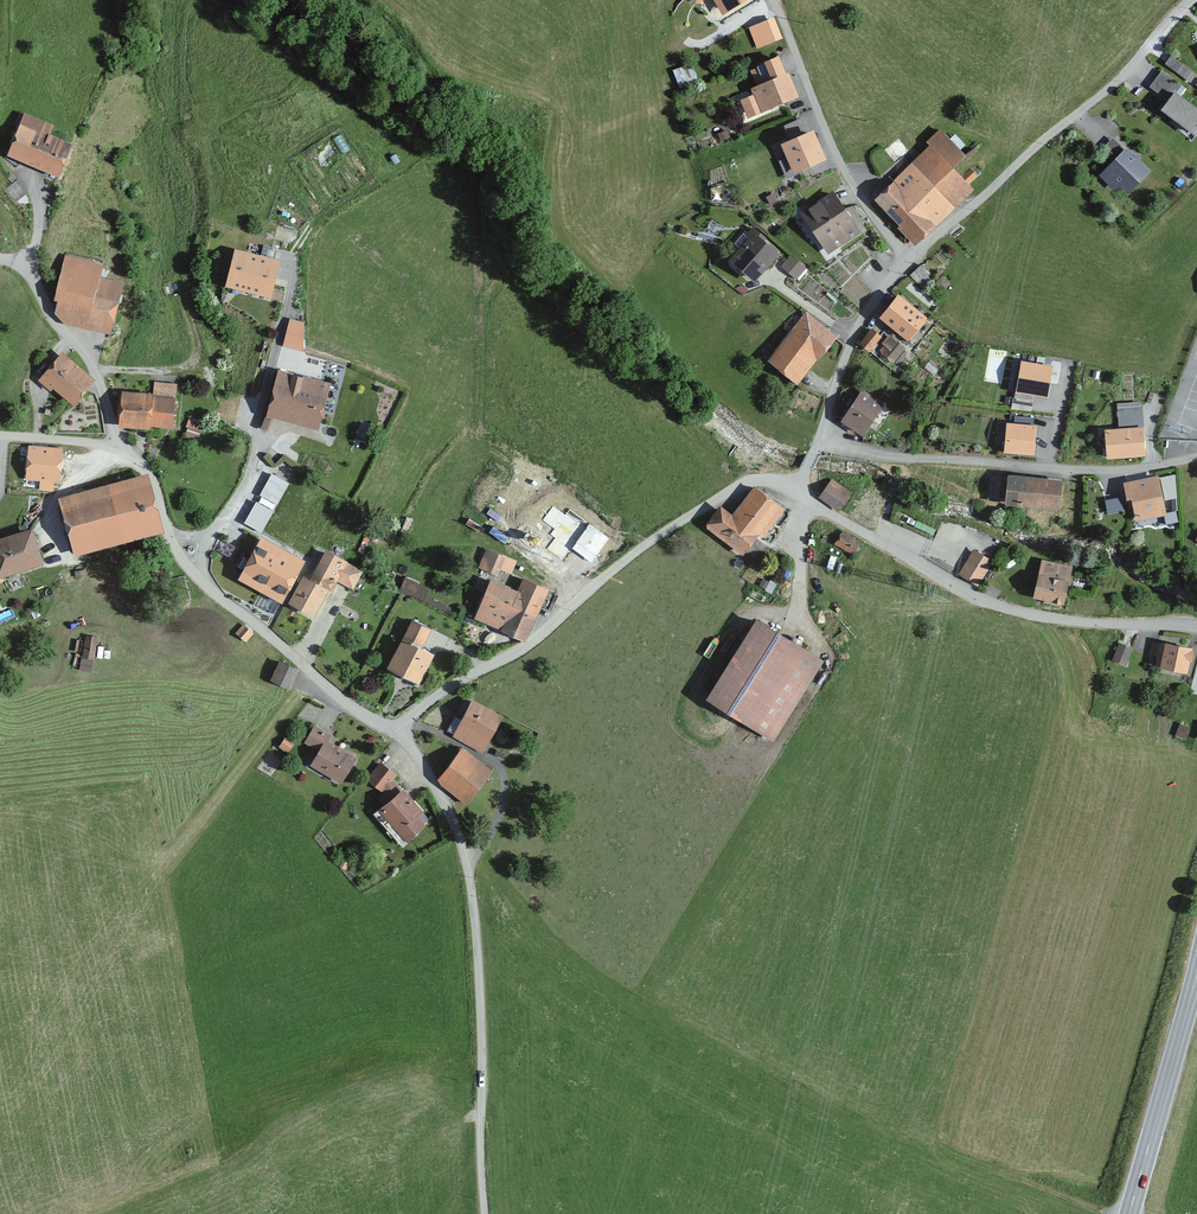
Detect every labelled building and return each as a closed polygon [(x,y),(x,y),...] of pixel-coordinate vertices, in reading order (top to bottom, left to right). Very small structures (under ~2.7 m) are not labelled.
[(722,15),(749,0),(713,0),(722,15)] [(772,20),(751,28),(758,46),(779,38),(772,20)] [(1167,60),(1191,79),(1196,72),(1173,53),(1167,60)] [(782,77),(775,60),(749,70),(756,86),(749,89),(753,97),(740,102),(747,119),(798,98),(788,74),(782,77)] [(1181,87),(1161,72),(1149,87),(1159,95),(1167,86),(1177,93),(1181,87)] [(1175,93),(1161,112),(1194,136),(1196,133),(1196,109),(1175,93)] [(52,126),(23,114),(6,157),(57,178),(71,145),(49,135),(52,126)] [(966,157),(940,129),(925,144),(929,149),(873,200),(914,244),(973,190),(968,184),(976,177),(969,169),(961,177),(953,168),(966,157)] [(826,162),(812,131),(781,145),(787,159),(779,162),(786,179),(826,162)] [(1150,173),(1140,163),(1140,155),(1133,155),(1126,149),(1124,151),(1112,139),(1099,152),(1111,164),(1099,176),(1115,193),(1119,189),(1127,196),(1150,173)] [(18,198),(29,189),(19,176),(8,185),(18,198)] [(862,233),(832,191),(801,213),(831,255),(862,233)] [(761,237),(751,229),(745,236),(749,239),(730,262),(755,283),(778,255),(760,239),(761,237)] [(270,299),(279,261),(233,250),(224,287),(270,299)] [(55,314),(68,325),(110,334),(121,282),(99,278),(102,263),(63,255),(53,300),(58,301),(55,314)] [(805,268),(789,256),(780,267),(796,279),(805,268)] [(914,269),(919,284),(931,280),(926,264),(914,269)] [(949,286),(941,277),(934,284),(942,293),(949,286)] [(927,319),(898,295),(879,318),(908,342),(927,319)] [(836,338),(804,313),(766,362),(798,386),(818,360),(819,360),(836,338)] [(302,352),(303,324),(288,320),(281,346),(302,352)] [(879,336),(870,329),(858,346),(867,352),(879,336)] [(903,350),(887,337),(880,345),(883,346),(878,352),(893,364),(903,350)] [(93,381),(59,353),(36,381),(49,392),(52,388),(73,406),(93,381)] [(1051,371),(1022,366),(1018,394),(1046,399),(1051,371)] [(276,370),(266,416),(260,429),(267,432),(273,420),(317,430),(329,383),(276,370)] [(150,394),(122,392),(119,428),(149,430),(149,427),(172,429),(175,384),(151,382),(150,394)] [(884,405),(862,391),(841,423),(862,437),(884,405)] [(1035,430),(1008,428),(1006,454),(1033,456),(1035,430)] [(1144,457),(1142,431),(1107,434),(1109,460),(1144,457)] [(24,489),(52,491),(59,484),(61,449),(27,446),(24,489)] [(260,493),(278,503),(291,481),(273,470),(260,493)] [(144,474),(57,497),(74,557),(161,533),(144,474)] [(1063,481),(1008,475),(1005,503),(1059,509),(1063,481)] [(1164,516),(1157,477),(1123,483),(1126,502),(1132,500),(1136,521),(1164,516)] [(851,494),(830,481),(819,498),(840,511),(851,494)] [(784,511),(753,488),(732,515),(720,506),(704,527),(742,556),(757,535),(763,539),(784,511)] [(1108,496),(1109,511),(1123,510),(1123,496),(1108,496)] [(246,520),(264,530),(275,507),(258,498),(246,520)] [(31,528),(0,538),(0,578),(44,563),(31,528)] [(857,539),(841,531),(834,546),(854,556),(859,544),(855,542),(857,539)] [(283,554),(259,541),(238,580),(282,603),(304,562),(284,551),(283,554)] [(226,545),(224,554),(234,556),(236,547),(226,545)] [(478,568),(496,575),(504,557),(486,549),(478,568)] [(992,561),(971,550),(959,574),(979,585),(992,561)] [(344,561),(325,551),(310,580),(302,576),(288,604),(313,617),(325,594),(328,596),(336,582),(352,590),(362,572),(344,562),(344,561)] [(1072,566),(1042,559),(1032,599),(1062,606),(1072,566)] [(427,596),(431,586),(406,576),(400,591),(450,611),(452,606),(427,596)] [(517,592),(491,580),(473,619),(524,642),(548,591),(523,579),(517,592)] [(432,588),(429,595),(453,606),(456,599),(432,588)] [(823,661),(757,619),(706,698),(773,740),(823,661)] [(429,629),(411,620),(403,636),(422,645),(429,629)] [(234,634),(244,643),(252,634),(243,625),(234,634)] [(96,636),(85,635),(81,656),(92,658),(96,636)] [(419,683),(433,654),(402,638),(387,668),(419,683)] [(1186,674),(1191,647),(1165,642),(1165,646),(1151,643),(1149,655),(1162,658),(1159,669),(1186,674)] [(1119,644),(1112,660),(1124,666),(1131,649),(1119,644)] [(297,670),(278,663),(270,683),(289,691),(297,670)] [(501,715),(472,700),(453,739),(482,753),(501,715)] [(330,736),(313,726),(303,744),(317,752),(310,764),(341,782),(356,757),(328,740),(330,736)] [(287,754),(293,744),(284,739),(278,749),(287,754)] [(491,771),(460,748),(436,781),(466,804),(491,771)] [(395,775),(378,762),(365,780),(382,793),(395,775)] [(422,813),(402,789),(378,810),(404,841),(424,824),(418,817),(422,813)]
